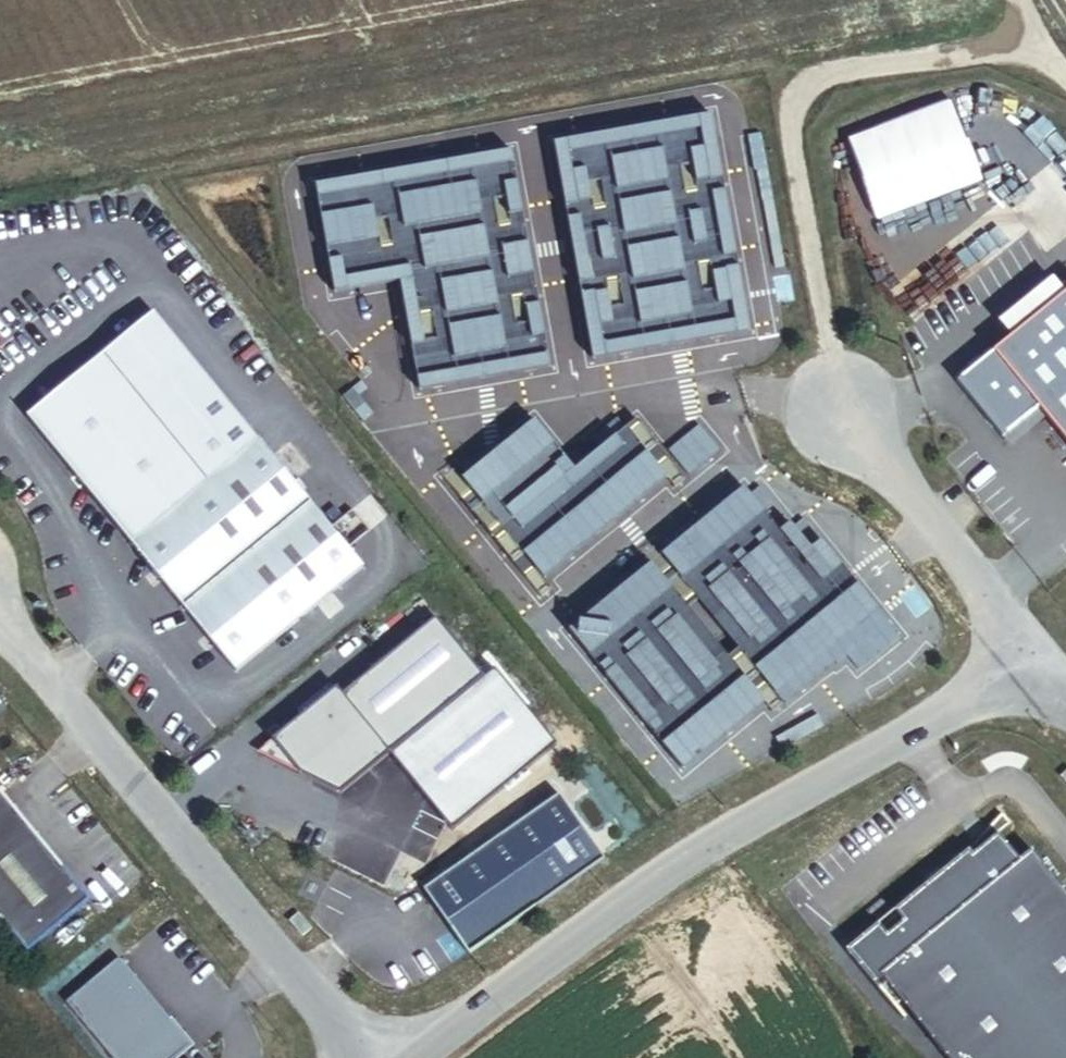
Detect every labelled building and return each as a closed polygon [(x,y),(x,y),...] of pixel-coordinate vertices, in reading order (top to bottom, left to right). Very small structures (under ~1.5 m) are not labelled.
[(555,142),(594,349),(751,319),(712,112),(555,142)] [(399,285),(418,398),(558,374),(517,145),(314,180),(334,296),(399,285)] [(995,428),(1029,400),(1065,446),(1065,276),(949,372),(995,428)] [(17,414),(122,541),(249,436),(143,310),(17,414)] [(463,517),(575,424),(545,389),(433,482),(463,517)] [(658,445),(679,470),(710,445),(699,432),(710,423),(699,411),(658,445)] [(483,534),(532,593),(542,585),(534,575),(657,473),(665,482),(675,474),(626,415),(483,534)] [(249,436),(122,541),(176,605),(302,500),(249,436)] [(640,560),(560,626),(674,765),(755,698),(763,707),(773,699),(774,700),(825,658),(827,660),(838,651),(848,664),(889,630),(811,535),(800,544),(797,541),(808,532),(793,514),(783,522),(779,518),(769,527),(760,516),(765,512),(759,505),(764,500),(749,482),(738,490),(733,483),(651,551),(643,542),(632,551),(640,560)] [(302,500),(176,605),(228,669),(355,564),(302,500)] [(293,770),(333,791),(477,672),(428,613),(335,690),(329,683),(265,736),(293,770)] [(418,890),(465,954),(598,855),(551,791),(418,890)] [(0,796),(0,924),(21,948),(83,896),(0,796)] [(847,958),(894,1015),(901,1009),(940,1057),(1065,1057),(1065,900),(1033,858),(1020,868),(999,842),(973,863),(970,858),(847,958)] [(304,925),(291,909),(281,917),(295,933),(304,925)] [(58,1001),(106,1057),(165,1057),(183,1043),(112,956),(58,1001)]
